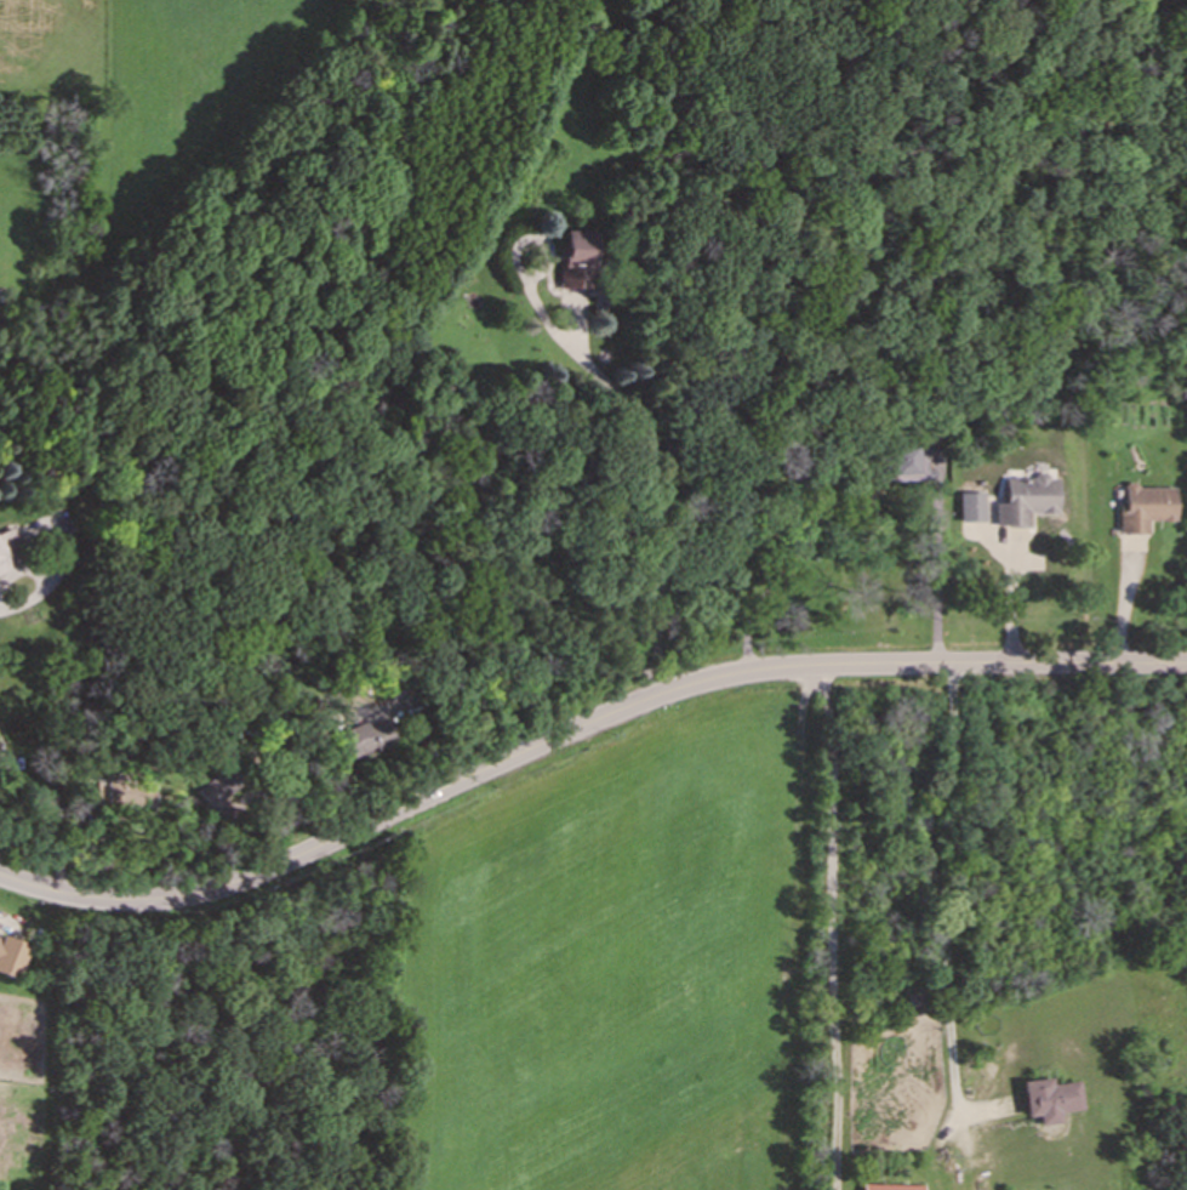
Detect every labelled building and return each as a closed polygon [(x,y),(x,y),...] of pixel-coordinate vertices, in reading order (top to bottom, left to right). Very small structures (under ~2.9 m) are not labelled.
[(593,289),(594,232),(561,230),(560,287),(593,289)] [(890,446),(890,479),(917,479),(918,448),(890,446)] [(1056,477),(1004,476),(1003,503),(993,503),(993,526),(1028,528),(1028,513),(1055,513),(1056,477)] [(1118,534),(1148,534),(1148,520),(1174,520),(1174,486),(1124,486),(1124,505),(1119,505),(1118,534)] [(958,522),(983,522),(983,492),(958,492),(958,522)] [(4,576),(7,558),(22,562),(24,545),(12,542),(13,536),(0,534),(0,576),(4,576)] [(367,724),(330,737),(340,763),(397,742),(389,721),(369,728),(367,724)] [(223,827),(240,811),(232,803),(245,791),(223,769),(198,793),(209,804),(205,807),(223,827)] [(98,807),(156,809),(157,785),(98,783),(98,807)] [(30,948),(0,936),(0,972),(18,979),(30,948)] [(1022,1082),(1027,1118),(1038,1116),(1040,1126),(1061,1123),(1060,1113),(1082,1110),(1078,1081),(1051,1085),(1050,1078),(1022,1082)]
